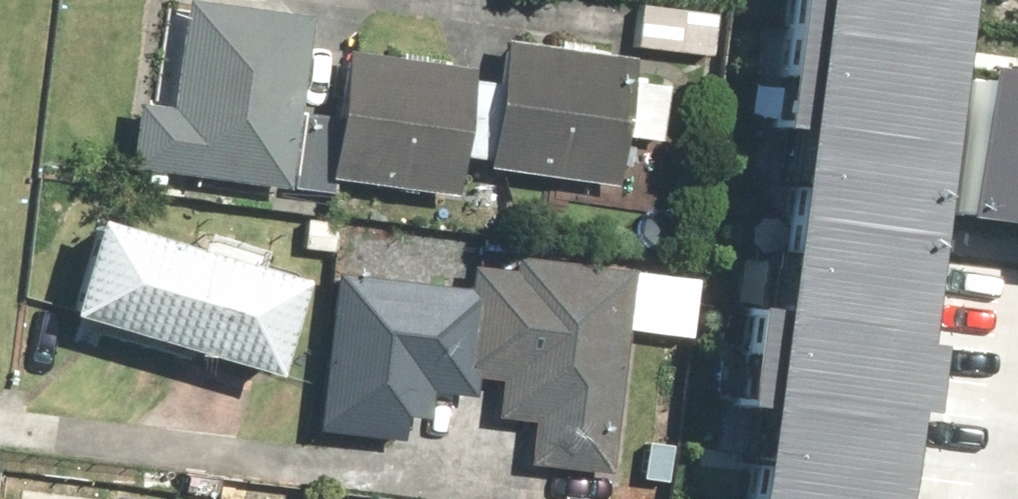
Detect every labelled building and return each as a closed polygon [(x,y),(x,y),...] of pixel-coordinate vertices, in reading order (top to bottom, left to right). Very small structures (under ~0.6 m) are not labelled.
[(639,0),(626,0),(620,48),(705,57),(711,8),(639,0)] [(741,485),(845,498),(881,498),(948,0),(806,0),(741,485)] [(151,104),(118,101),(110,172),(274,188),(292,15),(162,1),(151,104)] [(657,83),(613,79),(616,46),(485,32),(471,166),(603,179),(607,139),(651,144),(657,83)] [(460,65),(337,39),(309,172),(432,198),(460,65)] [(942,211),(1017,222),(1017,49),(968,41),(942,211)] [(274,280),(65,213),(34,309),(243,376),(274,280)] [(465,279),(457,374),(487,377),(484,419),(520,422),(517,467),(599,474),(616,268),(467,256),(465,279)] [(457,374),(465,279),(315,267),(301,431),(386,438),(388,411),(413,413),(415,393),(456,396),(457,374)]
